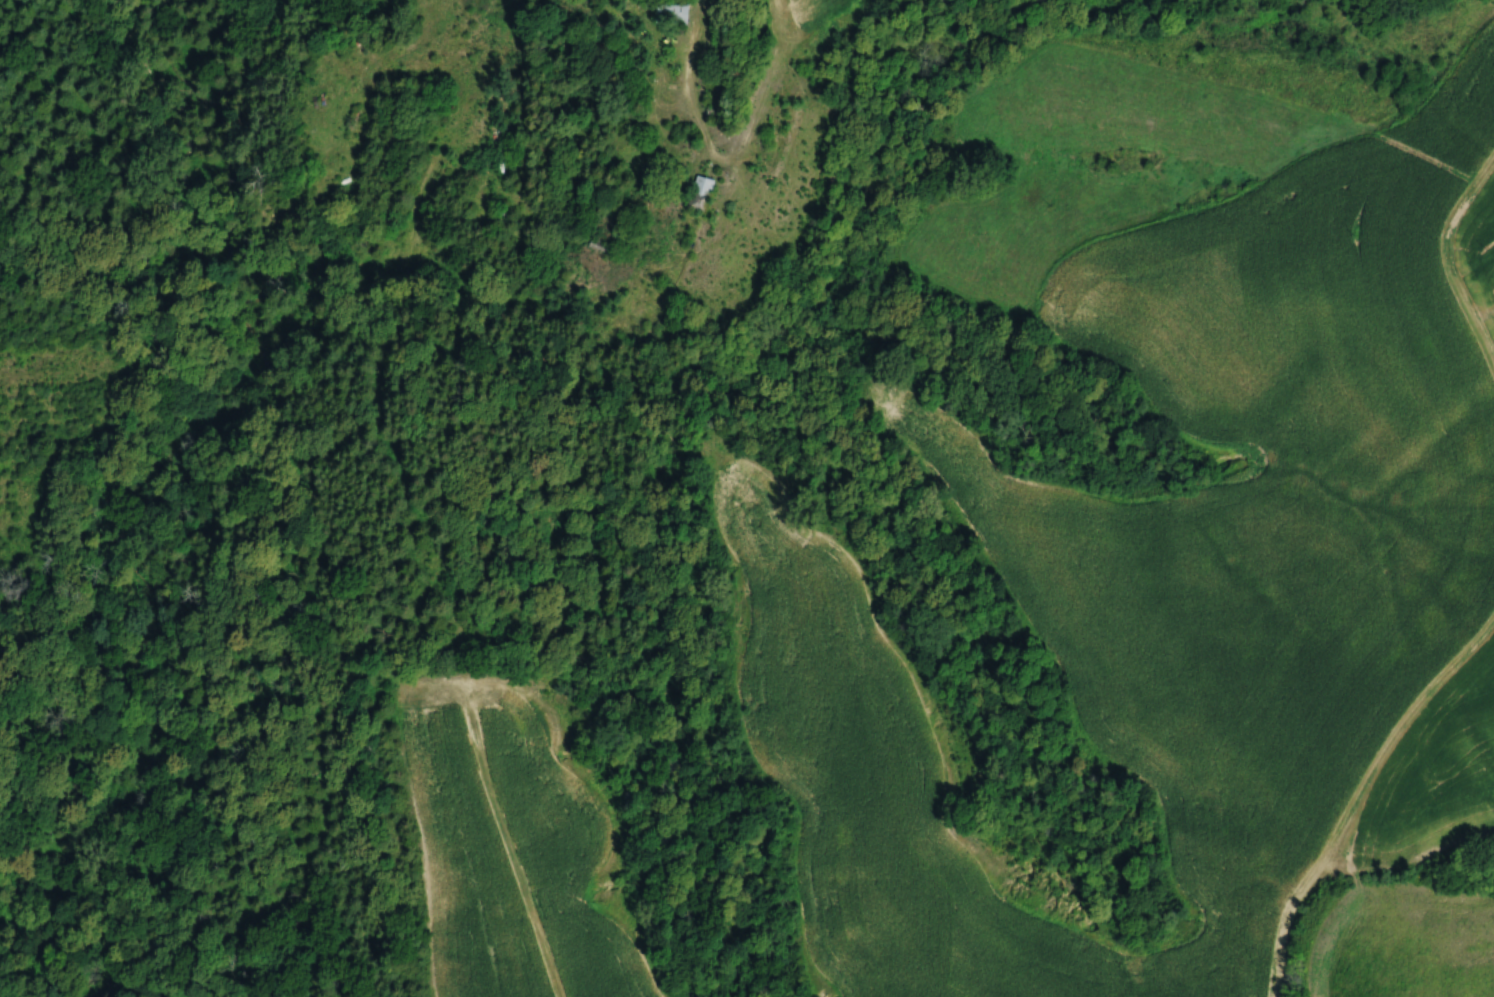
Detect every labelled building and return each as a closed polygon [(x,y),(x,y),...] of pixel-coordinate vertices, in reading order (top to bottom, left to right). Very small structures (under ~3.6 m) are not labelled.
[(683,0),(651,0),(651,24),(683,24),(683,0)] [(681,207),(700,213),(710,180),(692,174),(681,207)]
